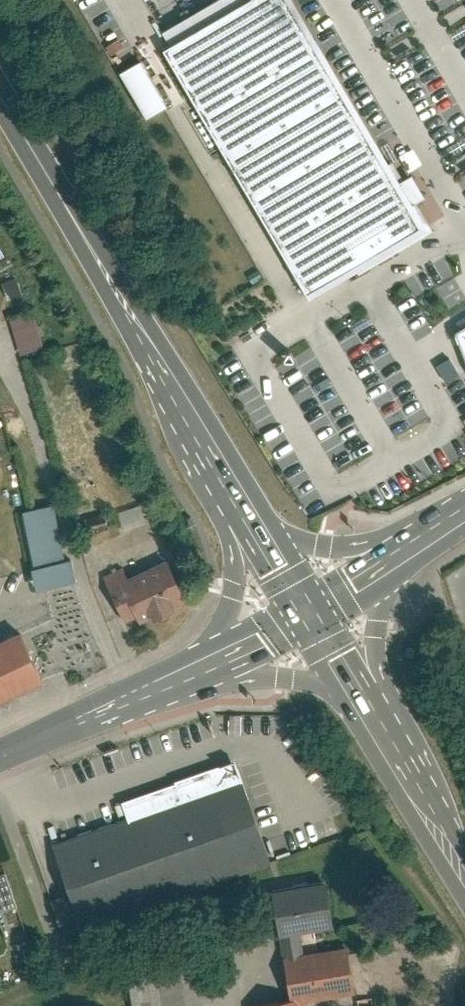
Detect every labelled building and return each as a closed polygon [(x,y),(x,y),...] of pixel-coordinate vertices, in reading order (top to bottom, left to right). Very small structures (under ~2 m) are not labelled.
[(153,49),(300,297),(414,230),(278,0),(237,0),(153,49)] [(138,62),(120,73),(145,116),(164,105),(138,62)] [(17,353),(41,347),(33,312),(9,318),(17,353)] [(462,331),(454,336),(464,373),(464,329),(462,331)] [(117,511),(122,528),(142,522),(137,505),(117,511)] [(185,592),(172,558),(116,580),(130,614),(185,592)] [(21,624),(0,633),(0,695),(44,675),(21,624)] [(176,783),(122,802),(128,820),(78,838),(54,846),(71,894),(53,900),(41,867),(40,867),(52,901),(64,935),(270,862),(248,799),(249,799),(235,760),(175,781),(176,783)] [(276,888),(286,994),(360,987),(356,948),(302,953),(300,929),(330,927),(326,884),(276,888)] [(127,965),(133,1005),(211,1005),(204,954),(127,965)]
